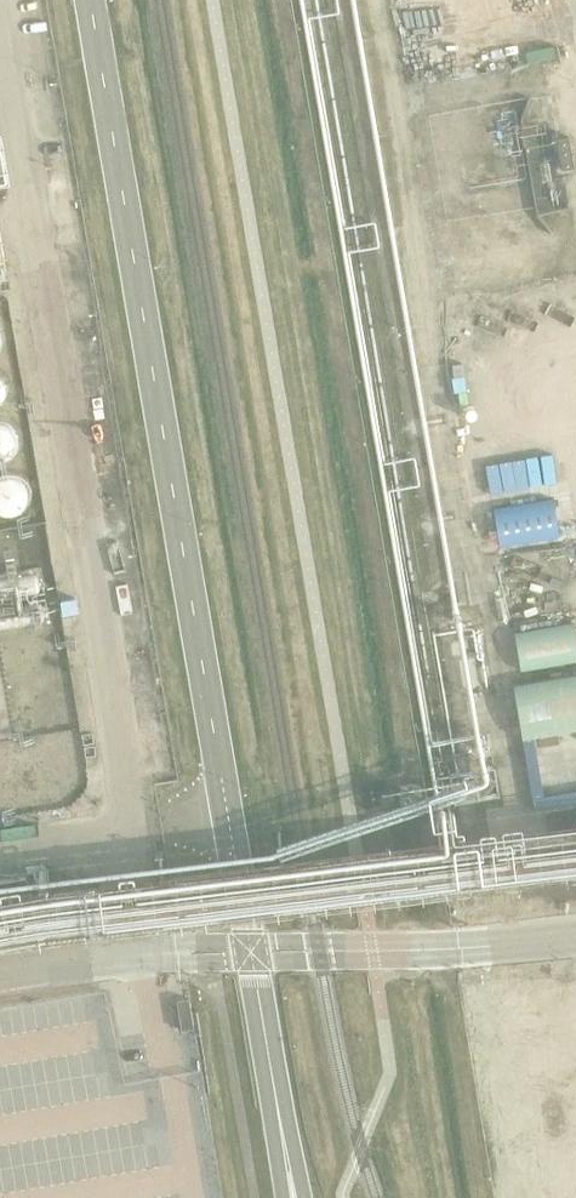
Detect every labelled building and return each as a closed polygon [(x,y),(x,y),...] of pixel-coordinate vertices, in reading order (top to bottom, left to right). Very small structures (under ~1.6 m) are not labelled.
[(568,136),(558,137),(561,167),(571,165),(568,136)] [(14,435),(12,428),(9,423),(4,419),(0,418),(0,452),(1,452),(8,449),(12,443),(14,436),(14,435)] [(26,491),(25,484),(21,477),(14,472),(6,471),(0,472),(0,509),(6,511),(13,509),(18,507),(21,504),(25,499),(26,491)] [(553,500),(493,510),(500,549),(560,539),(553,500)] [(515,635),(521,673),(575,663),(575,638),(574,625),(515,635)] [(523,738),(575,729),(575,675),(514,685),(523,738)] [(188,1000),(176,1002),(181,1032),(193,1030),(188,1000)]
